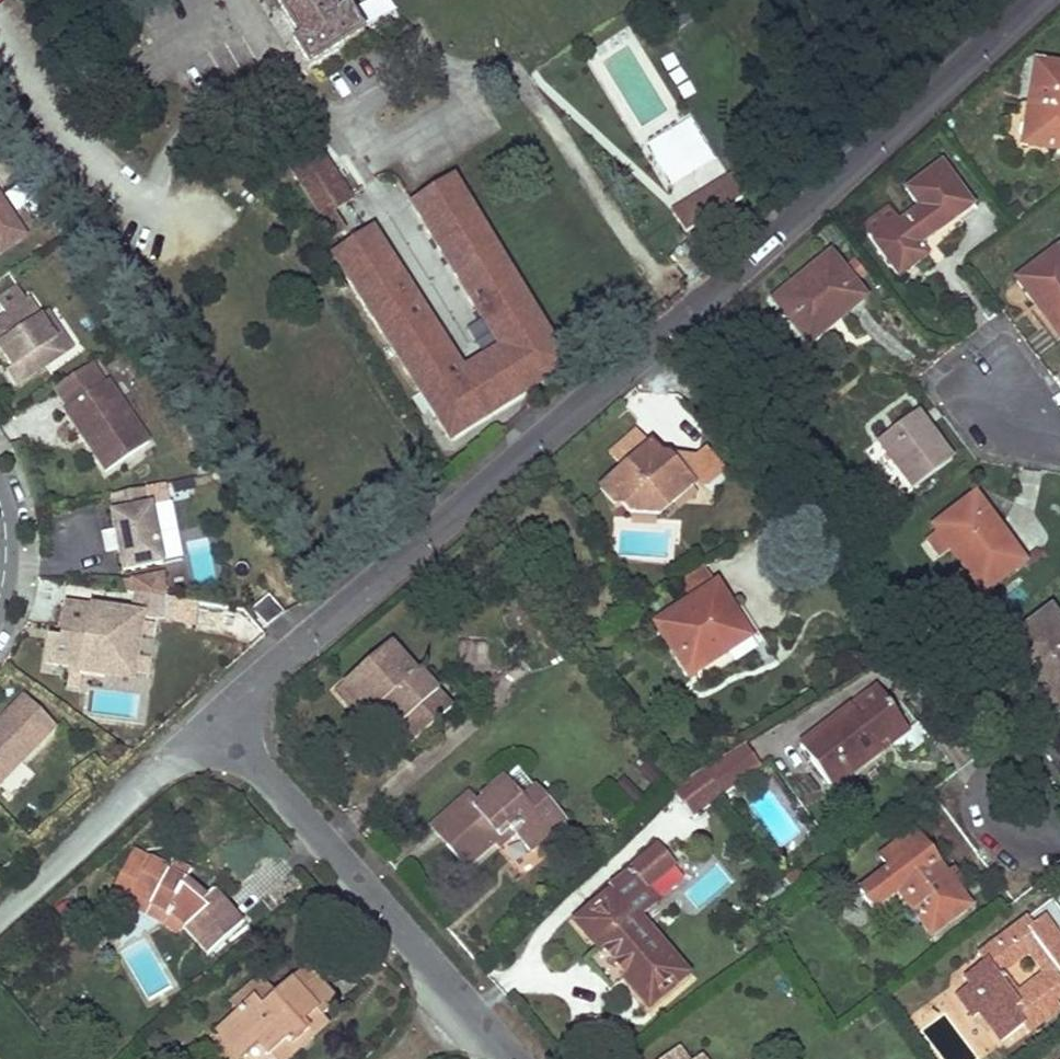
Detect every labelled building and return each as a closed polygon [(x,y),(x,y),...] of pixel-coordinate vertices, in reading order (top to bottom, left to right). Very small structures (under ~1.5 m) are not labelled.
[(299,39),(293,43),(309,69),(363,35),(347,9),(336,15),(326,0),(276,0),(299,39)] [(1037,66),(1024,146),(1059,152),(1059,69),(1037,66)] [(696,122),(648,142),(672,201),(720,182),(696,122)] [(353,200),(329,164),(301,182),(324,218),(336,211),(353,200)] [(972,208),(942,166),(908,191),(922,210),(876,244),(901,277),(915,267),(927,257),(919,246),(972,208)] [(742,199),(729,178),(673,213),(685,234),(742,199)] [(555,348),(452,181),(412,206),(499,348),(528,393),(567,369),(565,366),(575,360),(564,342),(555,348)] [(18,235),(0,208),(0,247),(18,235)] [(348,230),(336,211),(324,218),(336,237),(348,230)] [(460,372),(373,231),(335,255),(450,441),(488,418),(460,372)] [(1058,252),(1019,280),(1045,318),(1050,314),(1059,327),(1059,255),(1058,252)] [(863,301),(829,258),(775,302),(805,338),(843,309),(847,314),(863,301)] [(0,321),(0,352),(4,358),(11,367),(6,370),(17,386),(64,355),(39,318),(28,302),(0,321)] [(809,344),(847,314),(843,309),(805,338),(809,344)] [(71,349),(47,313),(39,318),(64,355),(71,349)] [(528,393),(499,348),(460,372),(488,418),(528,393)] [(90,364),(54,389),(67,408),(64,410),(84,440),(105,473),(148,444),(107,382),(103,384),(90,364)] [(933,439),(916,416),(881,442),(915,489),(950,463),(933,439)] [(651,450),(637,433),(610,456),(623,472),(600,492),(614,508),(619,504),(629,516),(658,518),(672,506),(674,490),(690,491),(700,483),(687,467),(681,460),(670,460),(664,465),(653,464),(645,455),(651,450)] [(664,465),(651,450),(645,455),(653,464),(664,465)] [(725,477),(704,452),(687,467),(700,483),(708,492),(725,477)] [(146,488),(112,495),(115,513),(110,514),(115,537),(122,572),(161,564),(150,506),(146,488)] [(984,594),(1022,566),(997,531),(975,500),(936,529),(940,535),(928,544),(939,559),(951,550),(984,594)] [(748,638),(715,587),(656,625),(688,677),(748,638)] [(283,614),(269,598),(254,611),(267,627),(283,614)] [(49,639),(45,664),(69,667),(69,673),(104,678),(105,671),(132,676),(140,623),(113,620),(114,613),(66,606),(63,622),(62,631),(80,633),(78,643),(61,641),(49,639)] [(157,620),(114,613),(113,620),(140,623),(132,676),(105,671),(104,678),(147,685),(157,620)] [(1050,614),(1006,646),(1043,698),(1054,713),(1059,709),(1059,628),(1050,614)] [(80,633),(62,631),(61,641),(78,643),(80,633)] [(413,733),(418,739),(451,710),(419,672),(414,676),(389,646),(376,657),(384,668),(370,679),(362,670),(346,684),(371,714),(386,701),(413,733)] [(384,668),(376,657),(362,670),(370,679),(384,668)] [(884,748),(902,735),(873,694),(800,748),(830,789),(877,753),(874,750),(881,744),(884,748)] [(55,727),(24,696),(0,720),(0,783),(55,727)] [(739,747),(699,771),(701,774),(719,797),(756,769),(739,747)] [(719,797),(701,774),(673,795),(691,818),(719,797)] [(527,850),(561,821),(532,790),(517,801),(499,779),(480,796),(482,798),(472,808),(463,798),(433,824),(449,841),(444,845),(453,854),(464,866),(493,839),(487,833),(502,820),(511,831),(527,850)] [(511,831),(502,820),(487,833),(493,839),(497,844),(511,831)] [(449,841),(433,824),(429,828),(444,845),(449,841)] [(921,848),(911,835),(903,841),(912,854),(921,848)] [(912,854),(903,841),(880,858),(889,871),(859,893),(871,909),(896,891),(928,937),(966,908),(942,876),(921,848),(912,854)] [(622,977),(647,1007),(684,974),(635,918),(656,899),(649,890),(673,869),(658,852),(575,923),(599,950),(584,961),(596,976),(609,991),(622,977)] [(184,927),(209,955),(240,925),(225,908),(213,894),(199,906),(181,890),(190,872),(173,863),(170,871),(133,853),(115,887),(120,890),(172,916),(184,927)] [(796,872),(783,881),(792,893),(804,884),(796,872)] [(161,920),(178,934),(184,927),(172,916),(120,890),(117,897),(161,920)] [(963,976),(969,986),(954,996),(970,1019),(979,1012),(1000,1041),(1019,1026),(1026,1035),(1054,1012),(1049,1005),(1059,997),(1059,939),(1055,933),(1059,928),(1059,916),(1049,901),(978,954),(984,962),(963,976)] [(326,984),(307,963),(301,969),(334,1005),(340,1000),(326,984)] [(334,1005),(301,969),(271,996),(258,1008),(250,999),(236,1011),(217,1028),(237,1050),(253,1036),(258,1041),(268,1052),(282,1039),(287,1046),(303,1031),(309,1037),(326,1023),(321,1016),(334,1005)] [(271,996),(258,980),(231,1004),(236,1011),(250,999),(258,1008),(271,996)] [(268,1052),(274,1058),(286,1058),(309,1037),(303,1031),(287,1046),(282,1039),(268,1052)] [(258,1041),(253,1036),(237,1050),(242,1056),(258,1041)] [(676,1048),(669,1054),(673,1058),(684,1058),(676,1048)]
